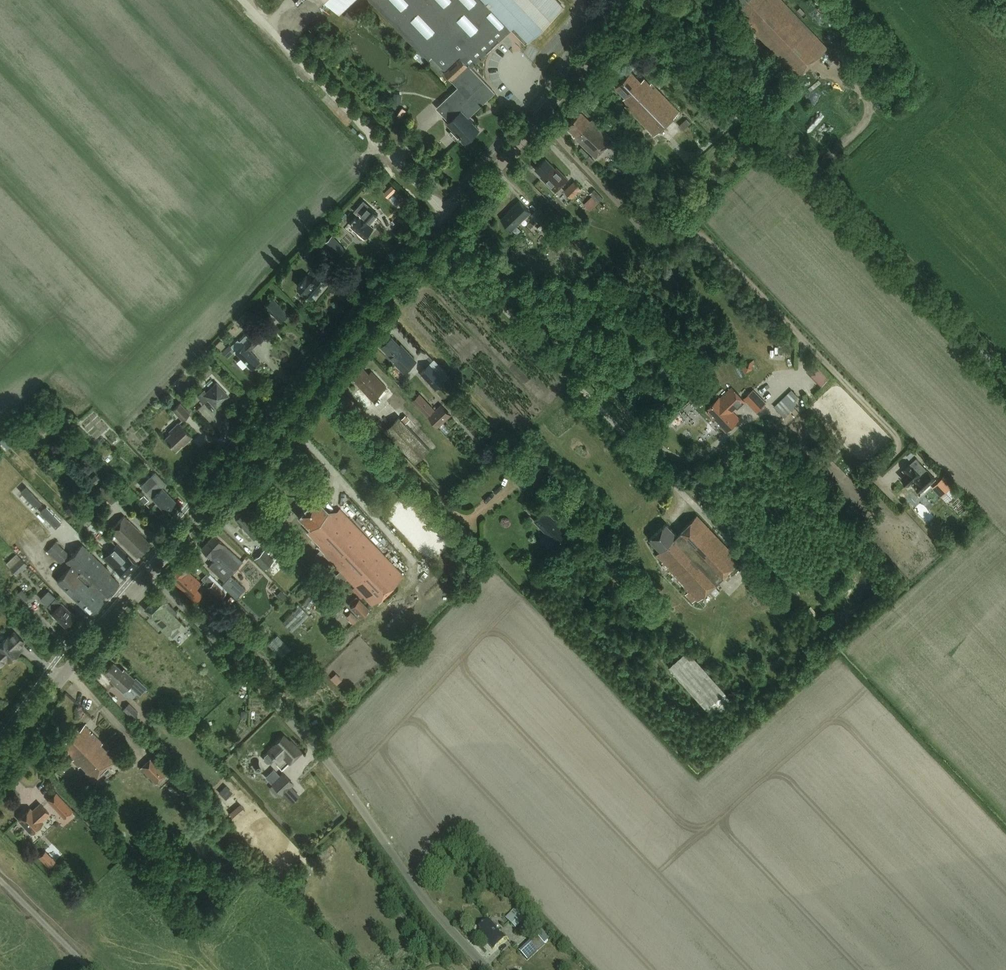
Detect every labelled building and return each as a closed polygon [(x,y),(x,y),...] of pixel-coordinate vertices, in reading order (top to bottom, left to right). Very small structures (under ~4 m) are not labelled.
[(339,12),(352,0),(328,0),(339,12)] [(428,61),(428,60),(441,74),(444,72),(457,86),(447,96),(461,111),(448,123),(453,129),(449,133),(455,139),(460,135),(463,139),(462,140),(466,144),(473,138),(471,137),(479,129),(468,117),(495,92),(485,81),(469,65),(509,27),(511,30),(514,27),(525,38),(559,6),(553,0),(370,0),(428,61)] [(740,5),(736,8),(745,17),(743,19),(752,29),(798,76),(828,48),(782,0),(735,0),(740,5)] [(654,135),(678,111),(651,83),(650,84),(644,78),(641,81),(631,71),(616,86),(625,96),(623,98),(627,104),(625,105),(654,135)] [(595,159),(613,139),(592,120),(591,121),(581,112),(567,127),(577,136),(574,139),(595,159)] [(683,129),(691,122),(687,118),(679,125),(683,129)] [(636,158),(623,146),(617,152),(630,165),(636,158)] [(556,191),(568,179),(556,167),(555,168),(546,158),(535,168),(544,176),(543,178),(556,191)] [(574,195),(582,188),(574,181),(564,191),(571,198),(574,195)] [(602,196),(594,189),(590,193),(598,200),(602,196)] [(512,229),(530,212),(519,200),(501,218),(512,229)] [(370,224),(378,214),(369,206),(361,216),(360,216),(351,226),(358,232),(357,234),(357,236),(360,238),(363,238),(364,237),(365,237),(374,227),(370,224)] [(548,217),(538,207),(531,214),(540,224),(548,217)] [(346,253),(350,245),(333,236),(329,244),(346,253)] [(321,248),(313,241),(305,250),(313,257),(321,248)] [(324,277),(329,272),(320,264),(315,270),(319,273),(313,280),(307,274),(297,286),(303,291),(303,292),(312,299),(327,281),(324,277)] [(288,313),(274,299),(267,306),(280,320),(288,313)] [(240,325),(247,317),(242,313),(235,321),(240,325)] [(249,349),(258,341),(252,334),(235,351),(251,368),(259,360),(249,349)] [(402,370),(414,358),(401,344),(400,345),(392,337),(382,346),(390,355),(389,356),(402,370)] [(221,352),(228,359),(235,352),(229,345),(221,352)] [(746,373),(759,366),(755,358),(741,365),(746,373)] [(436,389),(446,379),(430,362),(420,372),(436,389)] [(372,400),(386,387),(372,371),(369,374),(361,366),(352,374),(360,382),(358,384),(372,400)] [(390,388),(404,406),(413,399),(398,381),(390,388)] [(203,390),(197,396),(204,403),(208,399),(215,407),(228,396),(216,383),(206,393),(203,390)] [(776,405),(786,416),(804,398),(793,387),(776,405)] [(745,399),(744,398),(736,389),(723,402),(719,398),(709,408),(711,410),(708,412),(726,431),(739,419),(732,411),(745,399)] [(758,412),(767,403),(753,390),(744,398),(745,399),(758,412)] [(420,394),(415,399),(429,413),(434,408),(420,394)] [(182,420),(189,413),(180,403),(172,410),(182,420)] [(442,404),(430,415),(439,424),(450,413),(442,404)] [(399,417),(385,430),(415,462),(434,444),(413,422),(410,419),(405,423),(399,417)] [(191,437),(178,423),(169,431),(171,433),(165,438),(176,450),(182,444),(183,445),(191,437)] [(935,478),(916,458),(903,470),(906,473),(902,478),(908,485),(914,480),(916,482),(914,484),(921,491),(935,478)] [(530,480),(520,468),(511,476),(523,489),(531,481),(532,482),(535,479),(533,476),(530,480)] [(165,511),(175,502),(161,487),(166,483),(155,472),(143,483),(145,485),(142,488),(165,511)] [(947,498),(954,491),(939,476),(932,483),(947,498)] [(110,504),(117,497),(103,483),(97,490),(110,504)] [(41,502),(26,486),(20,491),(36,507),(41,502)] [(372,604),(403,575),(339,509),(336,511),(328,511),(327,511),(316,499),(297,516),(309,528),(306,531),(320,545),(318,547),(324,553),(323,554),(372,604)] [(45,506),(40,512),(55,528),(61,522),(45,506)] [(555,543),(567,531),(555,518),(554,519),(545,510),(534,521),(546,533),(555,543)] [(241,512),(240,513),(239,514),(238,514),(237,514),(237,515),(236,516),(236,517),(236,518),(235,518),(242,527),(242,528),(242,529),(243,530),(243,531),(244,532),(245,532),(246,532),(247,533),(253,539),(261,532),(255,526),(255,525),(250,520),(249,520),(241,512)] [(697,600),(740,559),(697,515),(677,534),(666,523),(649,538),(660,550),(656,554),(663,561),(662,562),(668,567),(667,568),(689,591),(685,595),(693,602),(696,599),(697,600)] [(40,516),(30,526),(44,541),(54,531),(40,516)] [(137,556),(150,543),(140,533),(141,532),(124,516),(110,530),(137,556)] [(9,527),(3,533),(9,540),(16,533),(9,527)] [(264,546),(271,539),(267,534),(259,541),(264,546)] [(230,575),(242,561),(214,535),(201,549),(213,560),(208,566),(208,567),(209,566),(224,581),(230,575)] [(69,554),(56,542),(47,551),(60,563),(69,554)] [(124,577),(137,563),(128,555),(117,544),(104,557),(115,569),(124,577)] [(107,596),(119,583),(109,573),(110,572),(82,545),(67,560),(70,565),(57,581),(64,587),(63,587),(91,613),(103,600),(102,599),(106,595),(107,596)] [(274,559),(264,549),(254,559),(264,569),(274,559)] [(182,560),(167,576),(195,601),(202,593),(197,588),(201,583),(187,571),(191,568),(182,560)] [(236,598),(245,588),(230,575),(224,581),(221,584),(236,598)] [(219,598),(225,592),(213,581),(207,587),(219,598)] [(22,589),(15,595),(22,603),(29,597),(22,589)] [(74,616),(75,616),(61,602),(60,602),(55,597),(56,596),(49,589),(39,600),(46,607),(48,605),(53,610),(51,612),(52,613),(52,615),(54,617),(56,617),(65,626),(66,625),(68,625),(69,623),(70,621),(71,619),(73,619),(74,616)] [(282,590),(278,595),(284,600),(289,595),(282,590)] [(168,634),(181,622),(173,615),(176,611),(166,601),(167,600),(160,592),(153,599),(153,600),(145,609),(151,615),(150,616),(168,634)] [(360,618),(369,609),(359,599),(350,608),(360,618)] [(295,630),(311,613),(301,603),(284,621),(295,630)] [(6,659),(9,661),(19,651),(16,648),(24,641),(15,631),(7,638),(7,637),(0,643),(0,664),(6,659)] [(340,653),(346,645),(342,642),(336,650),(340,653)] [(673,665),(710,708),(730,690),(693,648),(673,665)] [(123,691),(134,679),(123,668),(122,670),(113,662),(109,666),(107,666),(105,668),(105,670),(104,671),(113,679),(112,681),(123,691)] [(730,691),(712,709),(716,713),(728,702),(727,701),(734,695),(730,691)] [(132,718),(138,712),(129,703),(123,709),(132,718)] [(133,719),(149,734),(154,729),(139,714),(133,719)] [(92,781),(117,757),(92,732),(91,733),(89,732),(90,731),(84,725),(79,730),(77,728),(60,744),(74,758),(72,760),(92,781)] [(268,751),(268,752),(264,756),(263,759),(266,763),(270,762),(275,758),(277,761),(282,756),(289,763),(301,752),(290,741),(289,742),(283,736),(274,744),(275,745),(268,751)] [(167,773),(152,758),(141,768),(156,784),(167,773)] [(64,771),(69,765),(65,761),(60,766),(64,771)] [(291,786),(293,784),(282,772),(268,786),(277,796),(280,792),(292,805),(301,797),(291,786)] [(63,819),(72,811),(55,792),(46,801),(63,819)] [(41,820),(49,813),(40,803),(32,811),(29,808),(18,819),(31,833),(43,822),(41,820)] [(245,810),(240,804),(229,813),(235,819),(245,810)] [(521,903),(505,919),(515,929),(531,914),(521,903)] [(493,950),(506,938),(489,920),(479,928),(481,930),(479,932),(484,938),(483,939),(493,950)] [(527,961),(544,945),(536,935),(518,951),(527,961)]
